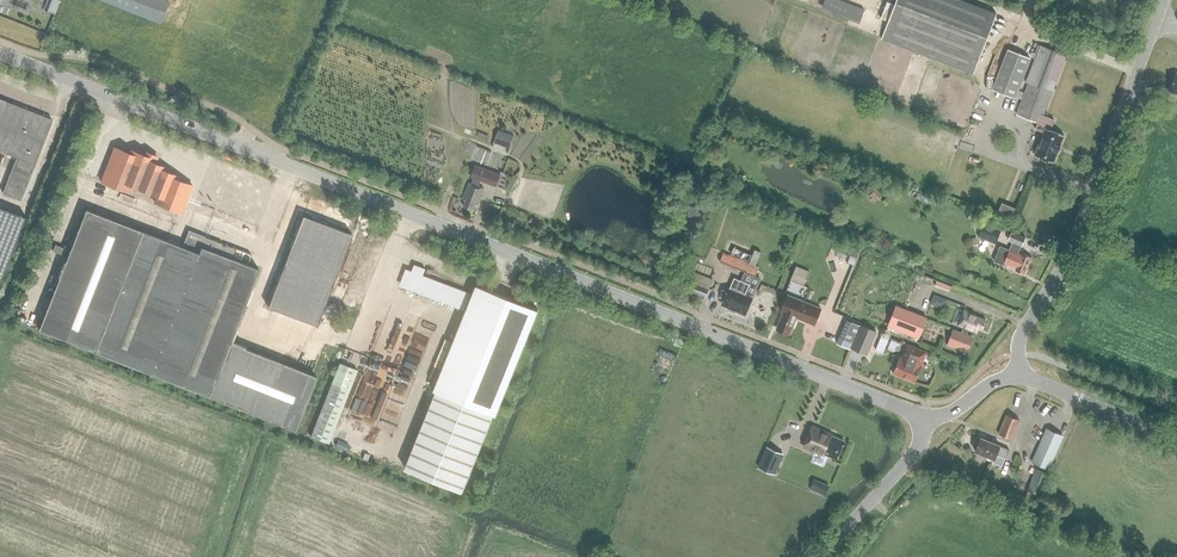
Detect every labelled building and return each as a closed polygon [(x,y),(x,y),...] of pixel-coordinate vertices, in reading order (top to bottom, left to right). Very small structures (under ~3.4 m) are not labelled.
[(59,0),(50,0),(46,9),(55,12),(59,0)] [(163,0),(100,0),(160,23),(168,2),(163,0)] [(822,6),(860,21),(865,9),(843,0),(824,0),(822,6)] [(962,0),(896,0),(881,39),(973,74),(996,13),(962,0)] [(1040,123),(1043,116),(1066,55),(1040,45),(1026,82),(1028,83),(1016,114),(1038,123),(1040,123)] [(1030,58),(1008,49),(992,89),(1015,98),(1030,58)] [(1169,91),(1176,94),(1176,73),(1176,72),(1175,74),(1173,75),(1172,77),(1173,79),(1169,91)] [(16,158),(2,193),(19,200),(51,120),(0,100),(0,152),(16,158)] [(1060,146),(1064,135),(1050,130),(1054,120),(1043,116),(1040,123),(1038,123),(1036,129),(1043,132),(1034,155),(1053,162),(1057,151),(1058,152),(1061,146),(1060,146)] [(516,137),(500,131),(495,142),(511,148),(516,137)] [(182,213),(192,185),(178,180),(180,176),(167,171),(168,168),(155,163),(156,159),(129,149),(127,152),(114,147),(101,182),(128,192),(131,185),(157,195),(154,202),(182,213)] [(484,189),(478,186),(480,181),(495,186),(499,175),(475,165),(470,177),(473,178),(470,183),(468,182),(461,199),(464,200),(462,205),(473,209),(475,204),(478,205),(484,189)] [(998,212),(1012,218),(1016,206),(1002,201),(998,212)] [(25,217),(0,208),(0,282),(25,217)] [(38,328),(208,396),(294,430),(315,376),(230,342),(236,328),(235,328),(245,303),(246,304),(252,289),(250,288),(258,269),(232,258),(236,248),(188,230),(182,246),(85,209),(38,328)] [(302,218),(267,309),(316,329),(351,237),(302,218)] [(983,223),(977,236),(994,244),(1000,230),(983,223)] [(1003,265),(1004,263),(1016,268),(1015,270),(1023,274),(1026,267),(1027,267),(1031,257),(1022,253),(1021,255),(1018,253),(1021,245),(1022,245),(1025,237),(1011,231),(1008,239),(1012,241),(1009,249),(1000,246),(993,261),(1003,265)] [(751,254),(734,247),(731,254),(748,261),(751,254)] [(846,268),(850,253),(837,250),(833,264),(846,268)] [(724,252),(719,261),(745,272),(754,276),(758,267),(745,261),(724,252)] [(427,264),(416,260),(414,266),(408,264),(401,280),(465,305),(471,289),(425,270),(427,264)] [(809,272),(796,266),(790,280),(804,285),(809,272)] [(704,297),(712,279),(693,271),(686,290),(704,297)] [(738,311),(739,313),(742,314),(744,313),(745,314),(752,298),(745,295),(749,284),(734,277),(729,288),(722,304),(738,311)] [(937,280),(935,284),(949,291),(951,286),(937,280)] [(477,284),(434,390),(436,390),(405,469),(462,492),(493,413),(495,414),(538,309),(477,284)] [(934,294),(930,304),(943,309),(947,299),(934,294)] [(791,326),(793,326),(796,318),(814,325),(821,308),(789,296),(779,321),(781,321),(777,330),(788,334),(791,326)] [(896,305),(887,326),(919,339),(927,318),(896,305)] [(968,351),(973,337),(967,335),(970,328),(977,331),(978,327),(982,329),(986,320),(974,316),(976,313),(964,308),(958,324),(964,326),(961,332),(954,329),(948,343),(968,351)] [(851,348),(853,344),(861,326),(846,320),(839,338),(836,343),(851,349),(851,348)] [(861,326),(853,344),(851,348),(867,354),(876,332),(861,326)] [(886,347),(902,353),(906,344),(883,334),(876,350),(884,353),(886,347)] [(921,365),(920,365),(925,353),(907,346),(903,358),(899,357),(893,374),(914,382),(921,365)] [(327,443),(357,370),(339,363),(309,436),(327,443)] [(1011,439),(1019,420),(1006,415),(998,434),(1011,439)] [(812,426),(803,446),(823,455),(824,453),(836,459),(844,441),(831,436),(832,434),(812,426)] [(1048,469),(1063,436),(1046,429),(1032,462),(1048,469)] [(1001,446),(980,438),(975,451),(994,459),(996,454),(1006,458),(1009,450),(1001,446)] [(766,447),(758,467),(771,472),(779,452),(766,447)] [(1049,473),(1036,468),(1027,490),(1040,495),(1049,473)] [(826,493),(829,484),(813,479),(810,488),(826,493)] [(1005,501),(1015,505),(1019,495),(1009,491),(1005,501)]
